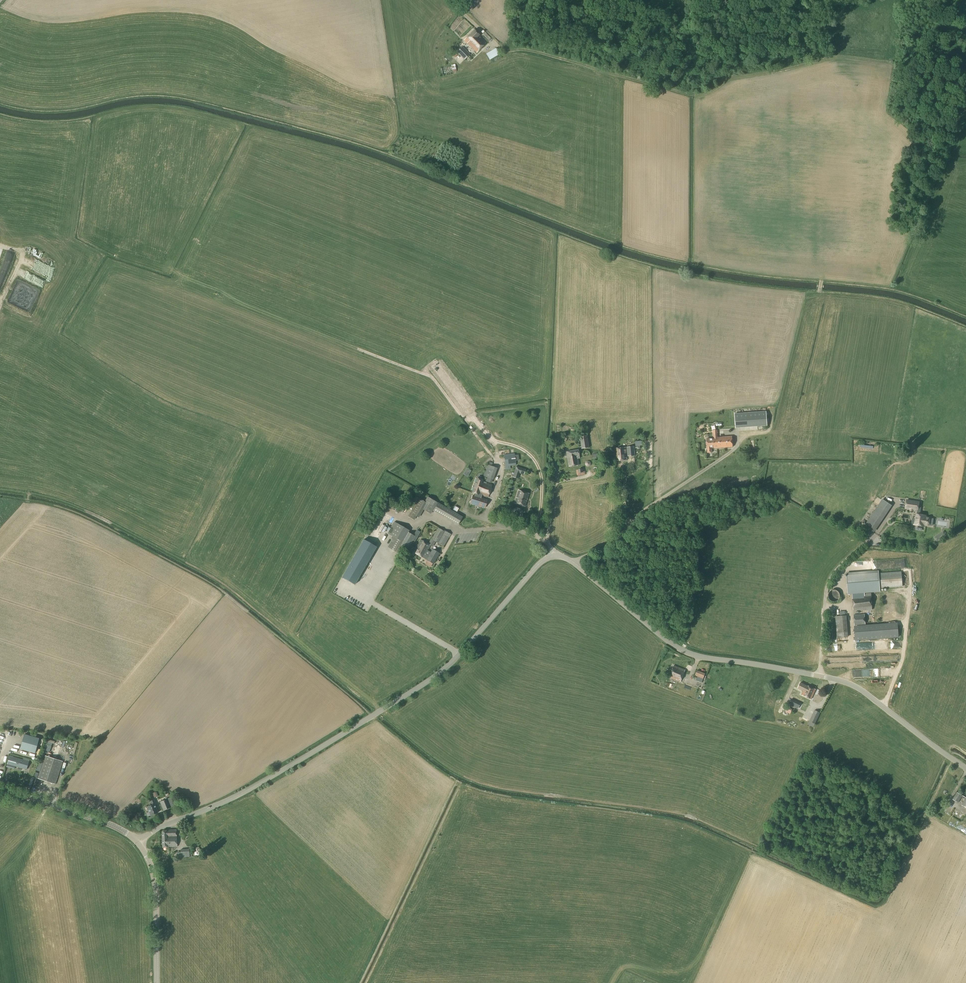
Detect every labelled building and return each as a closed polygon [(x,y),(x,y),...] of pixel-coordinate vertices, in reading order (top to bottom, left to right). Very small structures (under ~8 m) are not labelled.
[(486,44),(478,36),(479,35),(474,30),(464,40),(467,43),(477,52),(486,44)] [(470,54),(462,47),(457,52),(464,60),(470,54)] [(496,48),(486,54),(490,60),(499,54),(496,48)] [(736,428),(766,426),(765,405),(764,394),(733,396),(736,428)] [(443,421),(447,425),(458,417),(454,413),(443,421)] [(732,429),(731,421),(713,423),(714,438),(706,439),(707,449),(707,453),(712,452),(711,448),(714,448),(733,447),(732,436),(722,437),(722,430),(732,429)] [(589,447),(587,435),(579,437),(580,439),(579,439),(579,441),(580,441),(581,449),(589,447)] [(627,456),(635,455),(634,446),(626,447),(627,456)] [(616,461),(627,460),(626,447),(615,448),(616,461)] [(580,458),(579,455),(580,455),(579,450),(566,452),(567,457),(569,467),(579,465),(578,459),(580,458)] [(505,466),(516,465),(514,453),(503,455),(505,466)] [(488,465),(487,465),(483,476),(493,480),(497,468),(491,466),(488,465)] [(516,467),(512,477),(518,479),(520,474),(523,475),(525,469),(522,468),(516,466),(516,467)] [(492,484),(491,484),(485,482),(482,481),(483,480),(477,478),(472,492),(475,493),(474,496),(473,495),(470,503),(484,507),(487,500),(481,498),(482,494),(488,497),(492,484)] [(525,506),(529,494),(518,490),(514,503),(525,506)] [(437,502),(427,496),(424,502),(419,499),(408,516),(414,520),(416,516),(418,517),(423,509),(431,514),(434,508),(437,502)] [(882,499),(876,508),(885,515),(891,506),(882,499)] [(919,501),(906,499),(905,509),(917,511),(916,515),(920,515),(921,508),(918,508),(919,501)] [(458,525),(462,517),(438,503),(433,511),(458,525)] [(925,517),(925,516),(920,515),(916,515),(916,519),(915,519),(912,519),(911,523),(914,524),(914,525),(924,526),(924,525),(929,526),(930,518),(925,517)] [(874,532),(880,523),(870,517),(864,526),(874,532)] [(408,549),(410,545),(413,540),(415,541),(421,532),(417,530),(414,535),(408,532),(409,531),(394,522),(387,534),(392,537),(391,538),(392,539),(388,547),(401,555),(405,548),(408,549)] [(444,531),(438,528),(431,539),(435,541),(437,542),(444,546),(451,534),(444,530),(444,531)] [(363,540),(342,577),(355,585),(376,547),(363,540)] [(410,545),(408,549),(433,564),(439,553),(432,549),(431,553),(427,551),(430,546),(431,545),(428,544),(421,540),(416,548),(410,545)] [(879,591),(879,588),(902,586),(901,572),(878,574),(878,572),(846,574),(848,593),(852,593),(856,593),(858,593),(858,596),(864,596),(864,592),(879,591)] [(833,602),(834,602),(835,602),(836,601),(837,601),(838,600),(839,599),(839,598),(839,597),(840,596),(840,595),(839,594),(839,593),(839,592),(838,592),(837,591),(836,590),(835,590),(834,590),(833,590),(832,590),(831,590),(831,591),(830,591),(829,592),(828,593),(828,594),(828,595),(828,596),(828,597),(828,598),(828,599),(829,600),(830,600),(831,601),(832,601),(832,602),(833,602)] [(856,596),(856,593),(852,593),(853,610),(862,610),(862,611),(872,610),(871,593),(864,594),(864,596),(856,596)] [(845,616),(844,611),(839,612),(840,616),(835,616),(837,638),(848,637),(846,615),(845,616)] [(854,625),(865,625),(864,614),(853,615),(854,625)] [(681,682),(685,670),(674,666),(669,677),(681,682)] [(808,687),(800,683),(798,689),(804,691),(802,695),(811,699),(815,690),(808,686),(808,687)] [(791,699),(788,705),(796,708),(798,702),(791,699)] [(815,724),(820,713),(814,710),(809,721),(815,724)] [(39,738),(24,734),(20,749),(35,753),(39,738)] [(26,770),(29,761),(9,756),(7,764),(26,770)] [(55,784),(62,761),(45,756),(38,779),(55,784)] [(957,792),(952,799),(958,803),(961,797),(965,799),(962,805),(965,808),(965,798),(957,792)] [(170,798),(168,793),(165,795),(167,799),(160,802),(163,810),(170,808),(170,807),(174,806),(171,797),(170,798)] [(150,816),(158,813),(156,808),(157,808),(153,799),(149,801),(151,805),(147,807),(149,812),(146,813),(148,817),(150,815),(150,816)] [(167,847),(177,847),(176,830),(166,830),(163,830),(162,831),(162,837),(162,847),(167,847)] [(177,858),(189,857),(189,849),(180,849),(180,852),(176,852),(177,858)]
